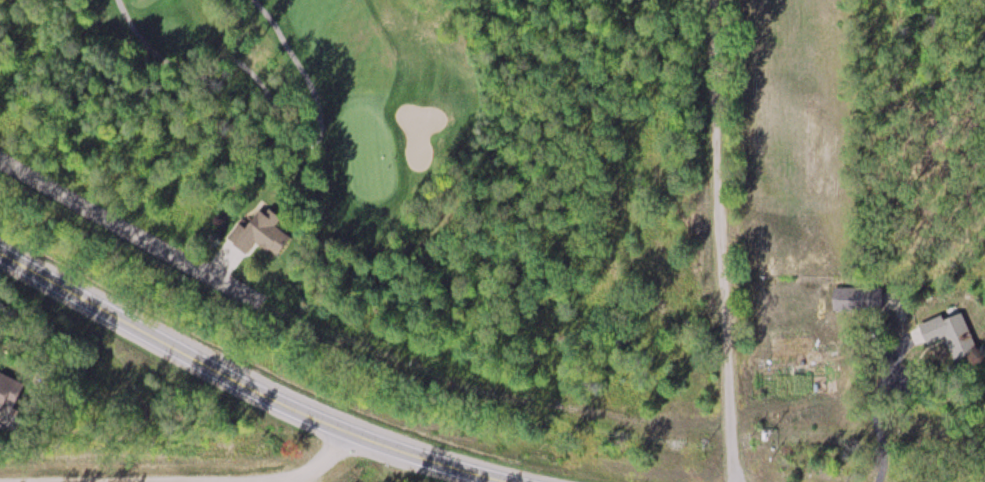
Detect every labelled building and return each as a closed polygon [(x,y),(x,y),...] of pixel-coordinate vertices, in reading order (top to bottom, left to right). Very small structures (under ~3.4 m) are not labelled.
[(228,236),(261,197),(287,220),(282,226),(294,237),(280,256),(258,241),(248,255),(228,236)] [(882,312),(882,287),(834,287),(834,312),(882,312)] [(920,325),(928,345),(947,338),(956,362),(978,353),(961,311),(944,318),(943,315),(920,325)]
